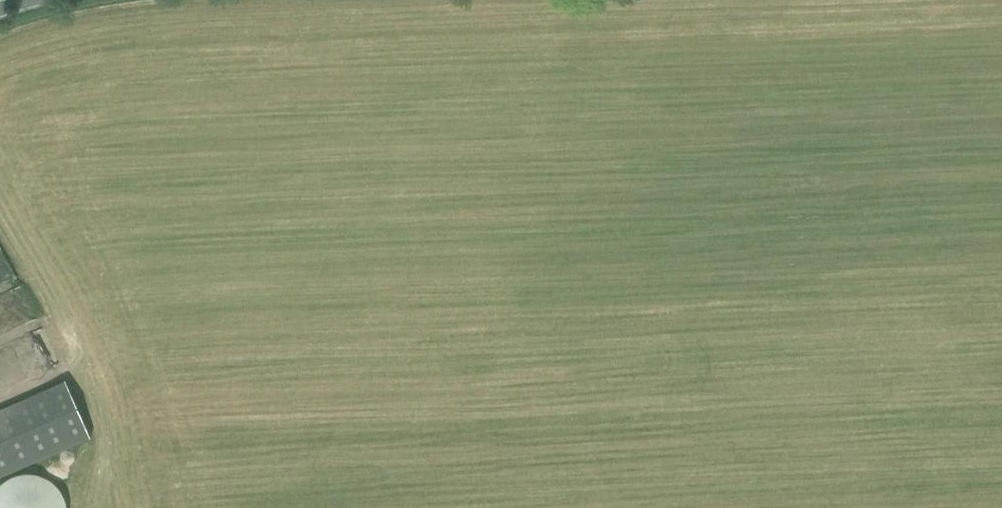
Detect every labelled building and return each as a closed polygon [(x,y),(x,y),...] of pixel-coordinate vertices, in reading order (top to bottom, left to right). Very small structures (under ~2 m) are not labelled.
[(89,438),(65,383),(0,411),(0,478),(89,438)] [(20,478),(14,480),(9,482),(4,486),(0,490),(0,507),(65,507),(63,503),(61,497),(58,492),(54,488),(49,484),(44,481),(38,479),(32,478),(26,477),(20,478)]
